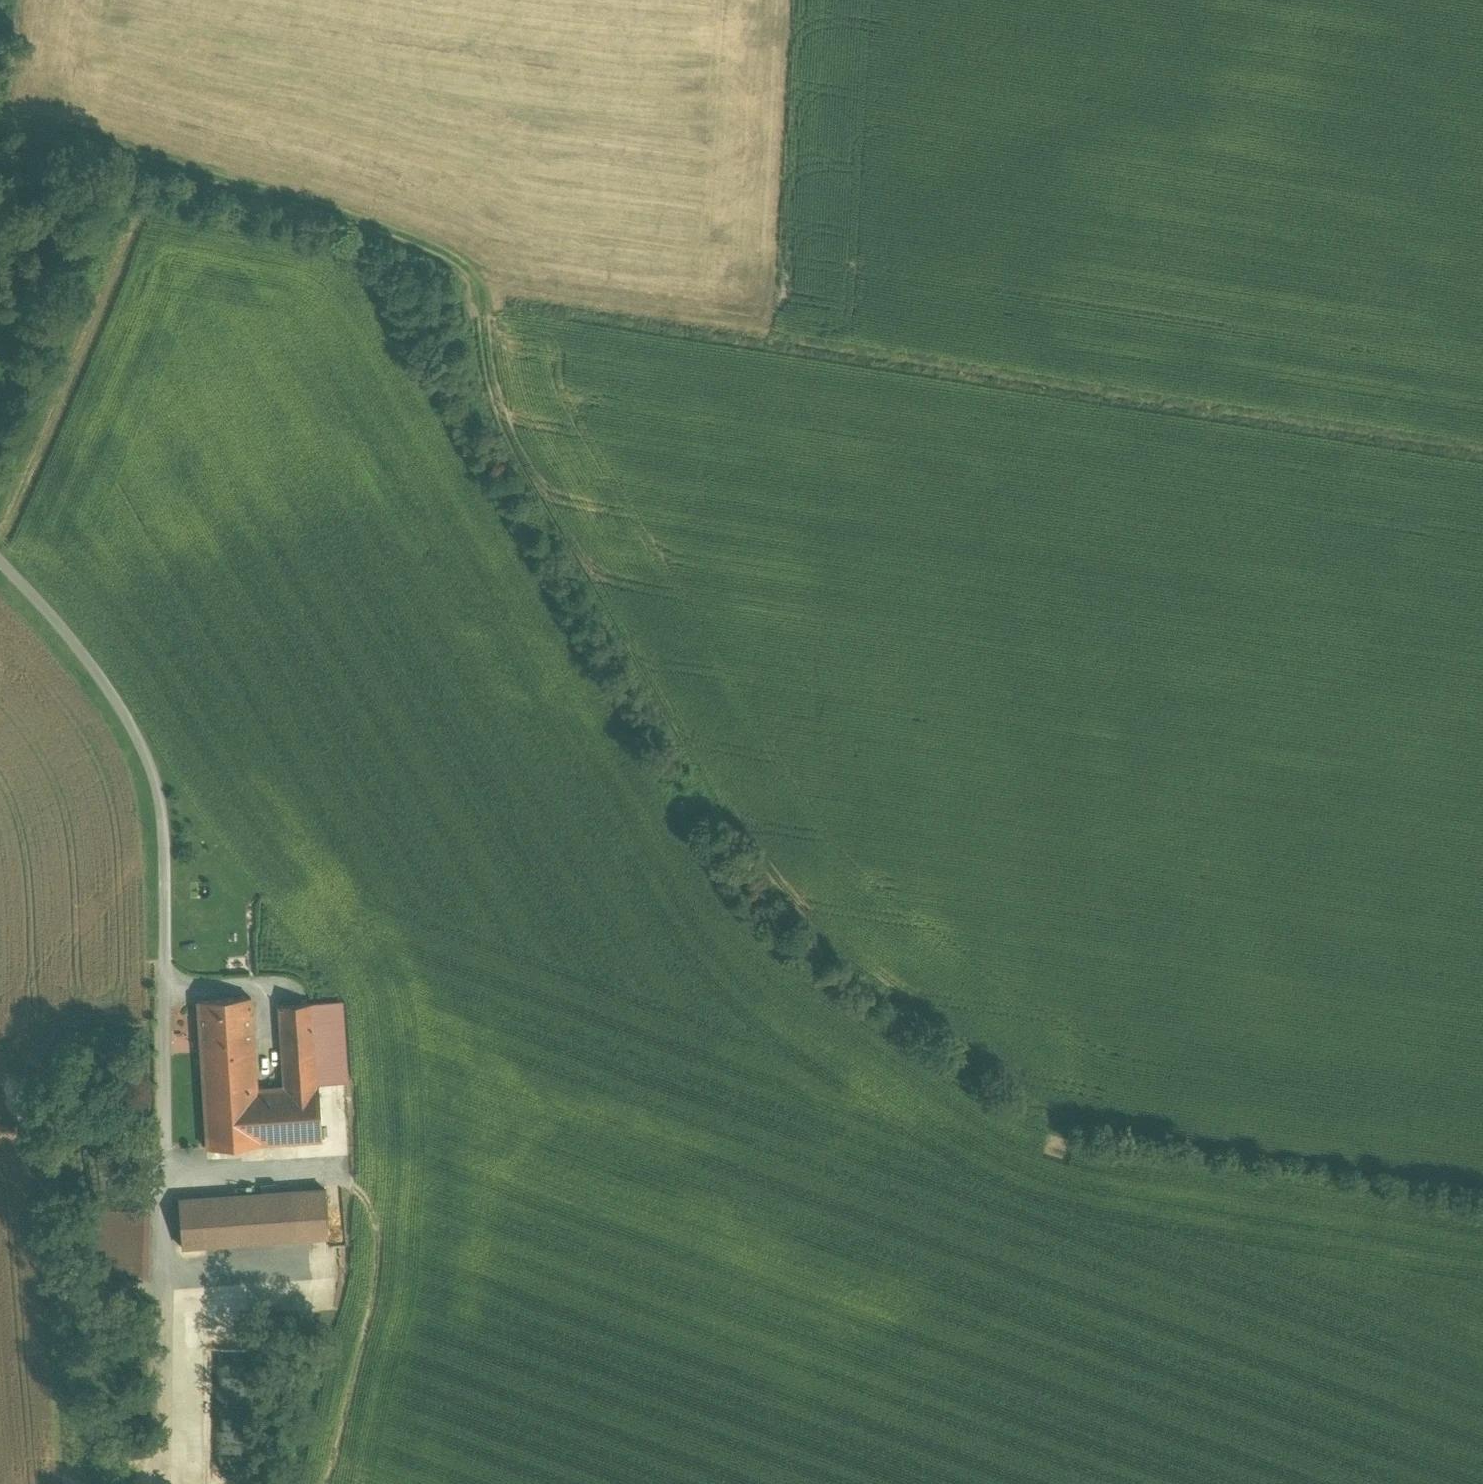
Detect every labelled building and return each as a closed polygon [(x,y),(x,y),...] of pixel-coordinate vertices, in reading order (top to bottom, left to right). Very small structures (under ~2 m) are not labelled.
[(282,998),(286,1093),(246,1094),(243,997),(186,999),(190,1129),(199,1128),(200,1147),(321,1142),(319,1095),(327,1094),(324,997),(282,998)] [(338,1265),(335,1205),(191,1212),(194,1271),(338,1265)]
